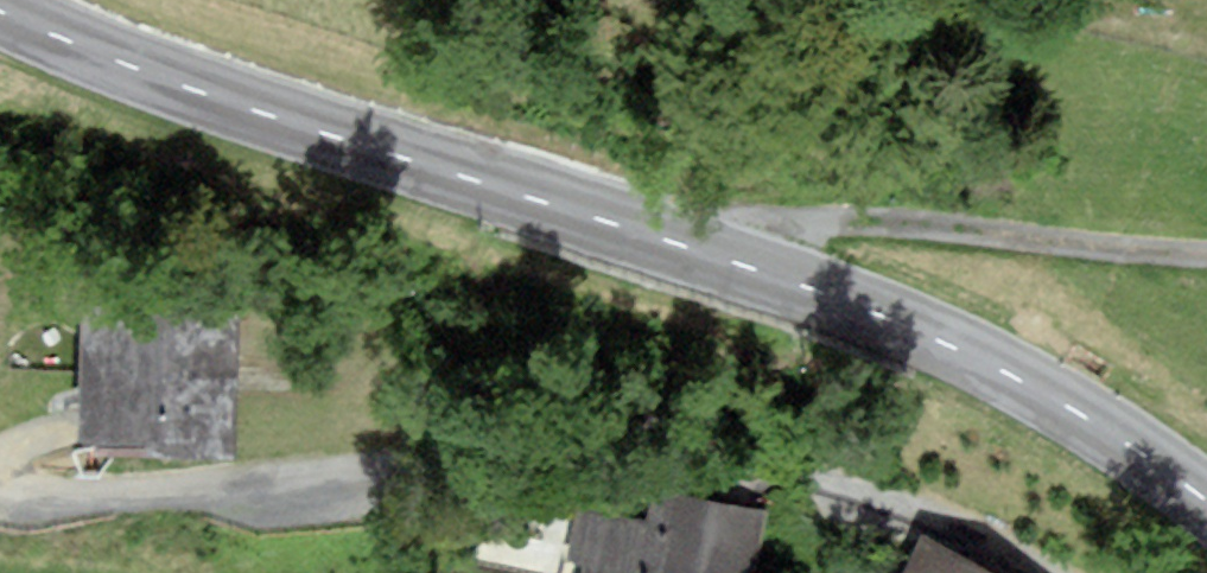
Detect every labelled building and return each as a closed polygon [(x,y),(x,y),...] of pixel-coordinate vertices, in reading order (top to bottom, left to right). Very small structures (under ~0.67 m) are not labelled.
[(97,323),(89,428),(226,438),(234,333),(97,323)] [(761,520),(653,498),(646,533),(581,520),(572,564),(588,568),(587,572),(750,572),(761,520)] [(906,572),(990,572),(922,541),(906,572)]
